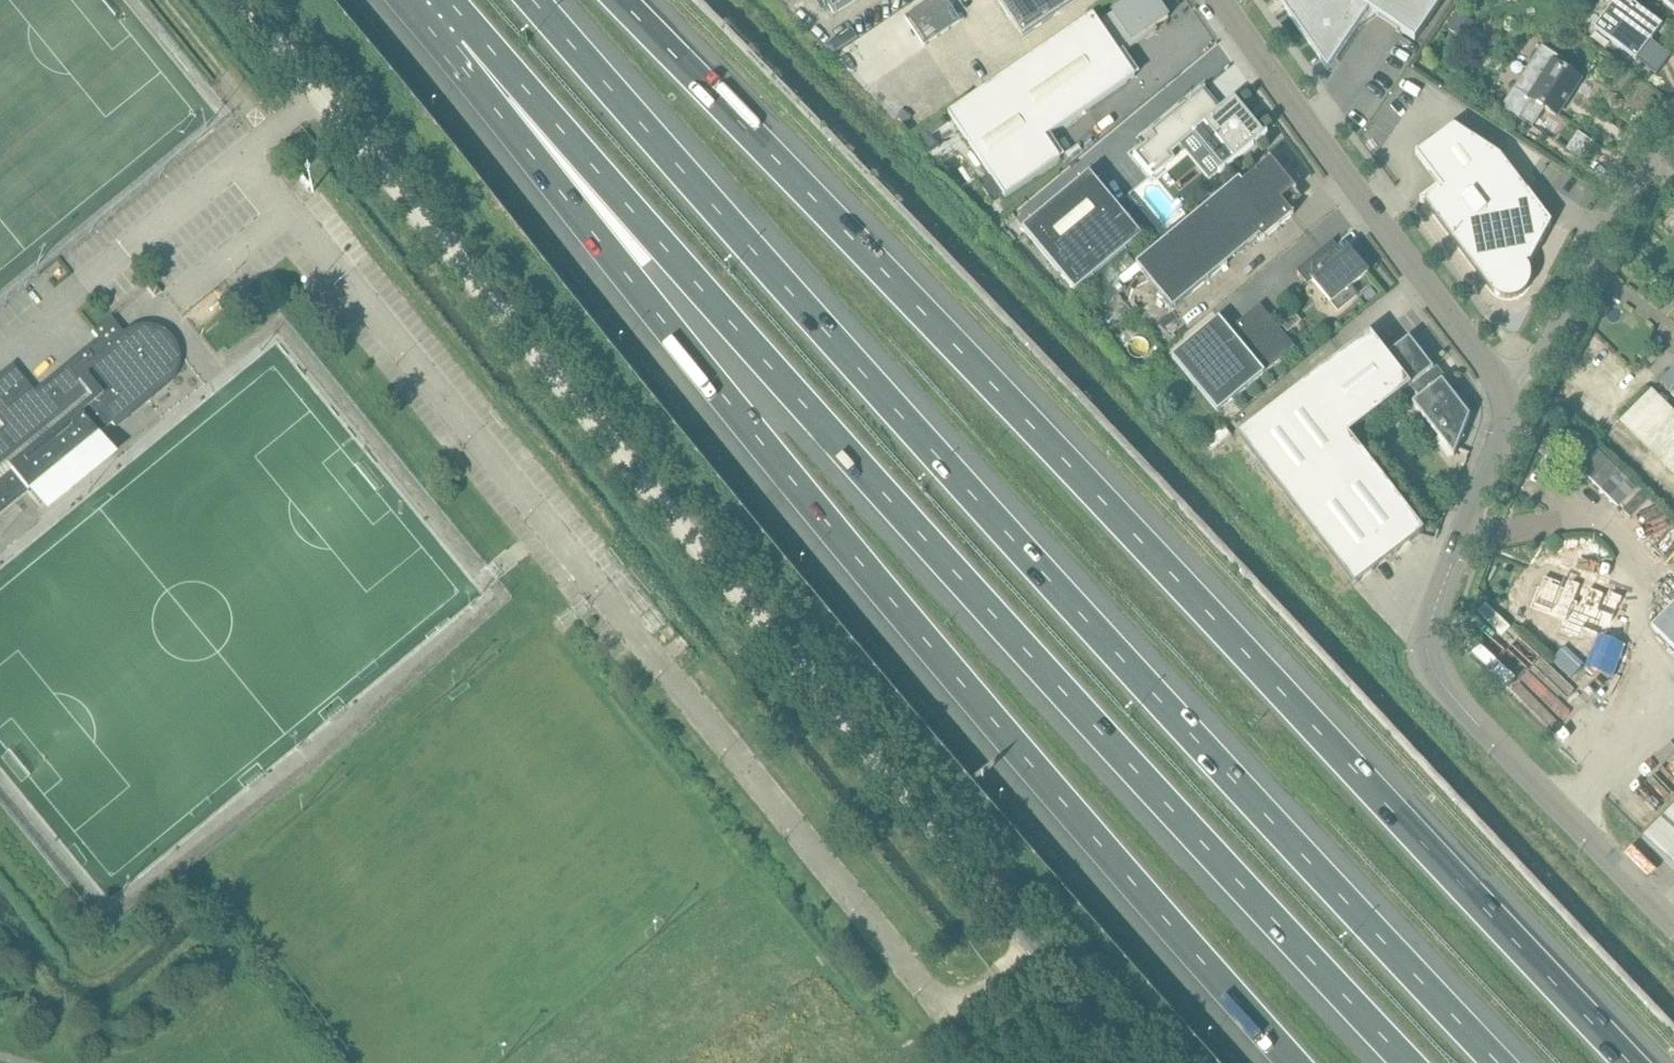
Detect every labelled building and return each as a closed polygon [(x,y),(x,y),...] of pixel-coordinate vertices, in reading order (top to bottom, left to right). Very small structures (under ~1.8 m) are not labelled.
[(834,14),(857,0),(826,0),(834,14)] [(945,0),(931,0),(905,17),(924,46),(960,22),(945,0)] [(1093,15),(949,114),(1005,197),(1060,159),(1045,138),(1135,77),(1120,56),(1157,30),(1155,27),(1168,17),(1165,12),(1168,10),(1161,0),(1132,0),(1112,13),(1113,14),(1099,24),(1093,15)] [(1023,37),(1078,0),(998,0),(1023,37)] [(1285,8),(1328,69),(1369,9),(1415,41),(1443,0),(1279,0),(1285,8)] [(1594,29),(1636,60),(1657,75),(1671,56),(1651,41),(1662,25),(1629,0),(1616,0),(1594,29)] [(1663,3),(1673,13),(1673,0),(1665,0),(1663,3)] [(1531,100),(1518,119),(1532,128),(1544,109),(1555,116),(1579,79),(1555,63),(1559,58),(1541,47),(1514,89),(1531,100)] [(1266,132),(1264,134),(1234,97),(1220,109),(1204,89),(1206,87),(1204,86),(1150,131),(1153,134),(1146,140),(1147,142),(1134,153),(1154,176),(1175,158),(1171,153),(1195,133),(1223,168),(1219,172),(1220,173),(1256,142),(1263,136),(1267,133),(1266,132)] [(1526,263),(1529,261),(1530,262),(1551,223),(1529,193),(1500,156),(1454,125),(1415,154),(1440,186),(1436,188),(1438,191),(1426,201),(1424,198),(1420,201),(1423,205),(1425,203),(1428,207),(1491,290),(1492,291),(1493,293),(1495,294),(1496,295),(1498,296),(1500,297),(1502,297),(1504,298),(1505,298),(1507,298),(1509,298),(1511,298),(1513,298),(1515,298),(1517,297),(1519,296),(1520,295),(1522,294),(1523,293),(1525,291),(1526,290),(1527,288),(1528,287),(1529,285),(1530,283),(1530,281),(1530,279),(1531,277),(1531,276),(1531,274),(1530,272),(1530,270),(1529,268),(1528,266),(1527,265),(1526,263)] [(1578,132),(1566,150),(1581,160),(1592,142),(1578,132)] [(1296,191),(1297,190),(1269,158),(1268,159),(1270,160),(1242,183),(1239,179),(1136,265),(1173,309),(1260,237),(1262,239),(1261,240),(1262,241),(1294,214),(1293,213),(1292,213),(1281,200),(1294,189),(1296,191)] [(1075,292),(1142,237),(1090,173),(1022,229),(1075,292)] [(1357,294),(1351,287),(1368,272),(1348,248),(1342,254),(1332,242),(1298,271),(1308,283),(1312,279),(1338,310),(1357,294)] [(153,282),(146,287),(155,298),(161,293),(153,282)] [(1172,356),(1218,412),(1295,348),(1260,305),(1229,330),(1219,317),(1172,356)] [(1290,338),(1304,323),(1289,309),(1276,324),(1290,338)] [(111,423),(114,426),(165,385),(170,378),(174,371),(176,363),(176,355),(174,347),(169,339),(163,334),(155,330),(148,328),(139,329),(131,332),(125,335),(110,317),(92,331),(107,349),(94,359),(88,352),(67,369),(70,373),(39,398),(12,364),(0,374),(0,422),(4,427),(0,430),(0,514),(111,423)] [(1427,375),(1434,369),(1409,338),(1387,356),(1370,334),(1238,436),(1354,585),(1423,532),(1349,435),(1411,387),(1419,398),(1412,403),(1454,457),(1459,443),(1465,438),(1462,435),(1470,416),(1442,380),(1435,385),(1427,375)] [(1304,359),(1313,351),(1305,342),(1296,349),(1304,359)] [(1661,381),(1673,394),(1673,368),(1661,381)] [(1621,422),(1673,475),(1673,412),(1652,390),(1621,422)] [(1390,433),(1368,430),(1366,446),(1388,449),(1390,433)] [(1544,577),(1533,605),(1566,618),(1564,623),(1590,633),(1605,595),(1575,583),(1573,588),(1544,577)] [(1485,604),(1477,613),(1503,636),(1511,627),(1485,604)] [(1651,627),(1673,650),(1673,604),(1651,627)] [(1623,646),(1599,637),(1587,667),(1611,677),(1623,646)] [(1532,692),(1555,673),(1528,641),(1505,660),(1532,692)] [(1565,645),(1552,659),(1571,678),(1585,664),(1565,645)] [(1577,720),(1589,709),(1563,678),(1550,689),(1552,691),(1528,713),(1567,757),(1591,736),(1577,720)] [(1641,837),(1673,870),(1673,805),(1641,837)]
